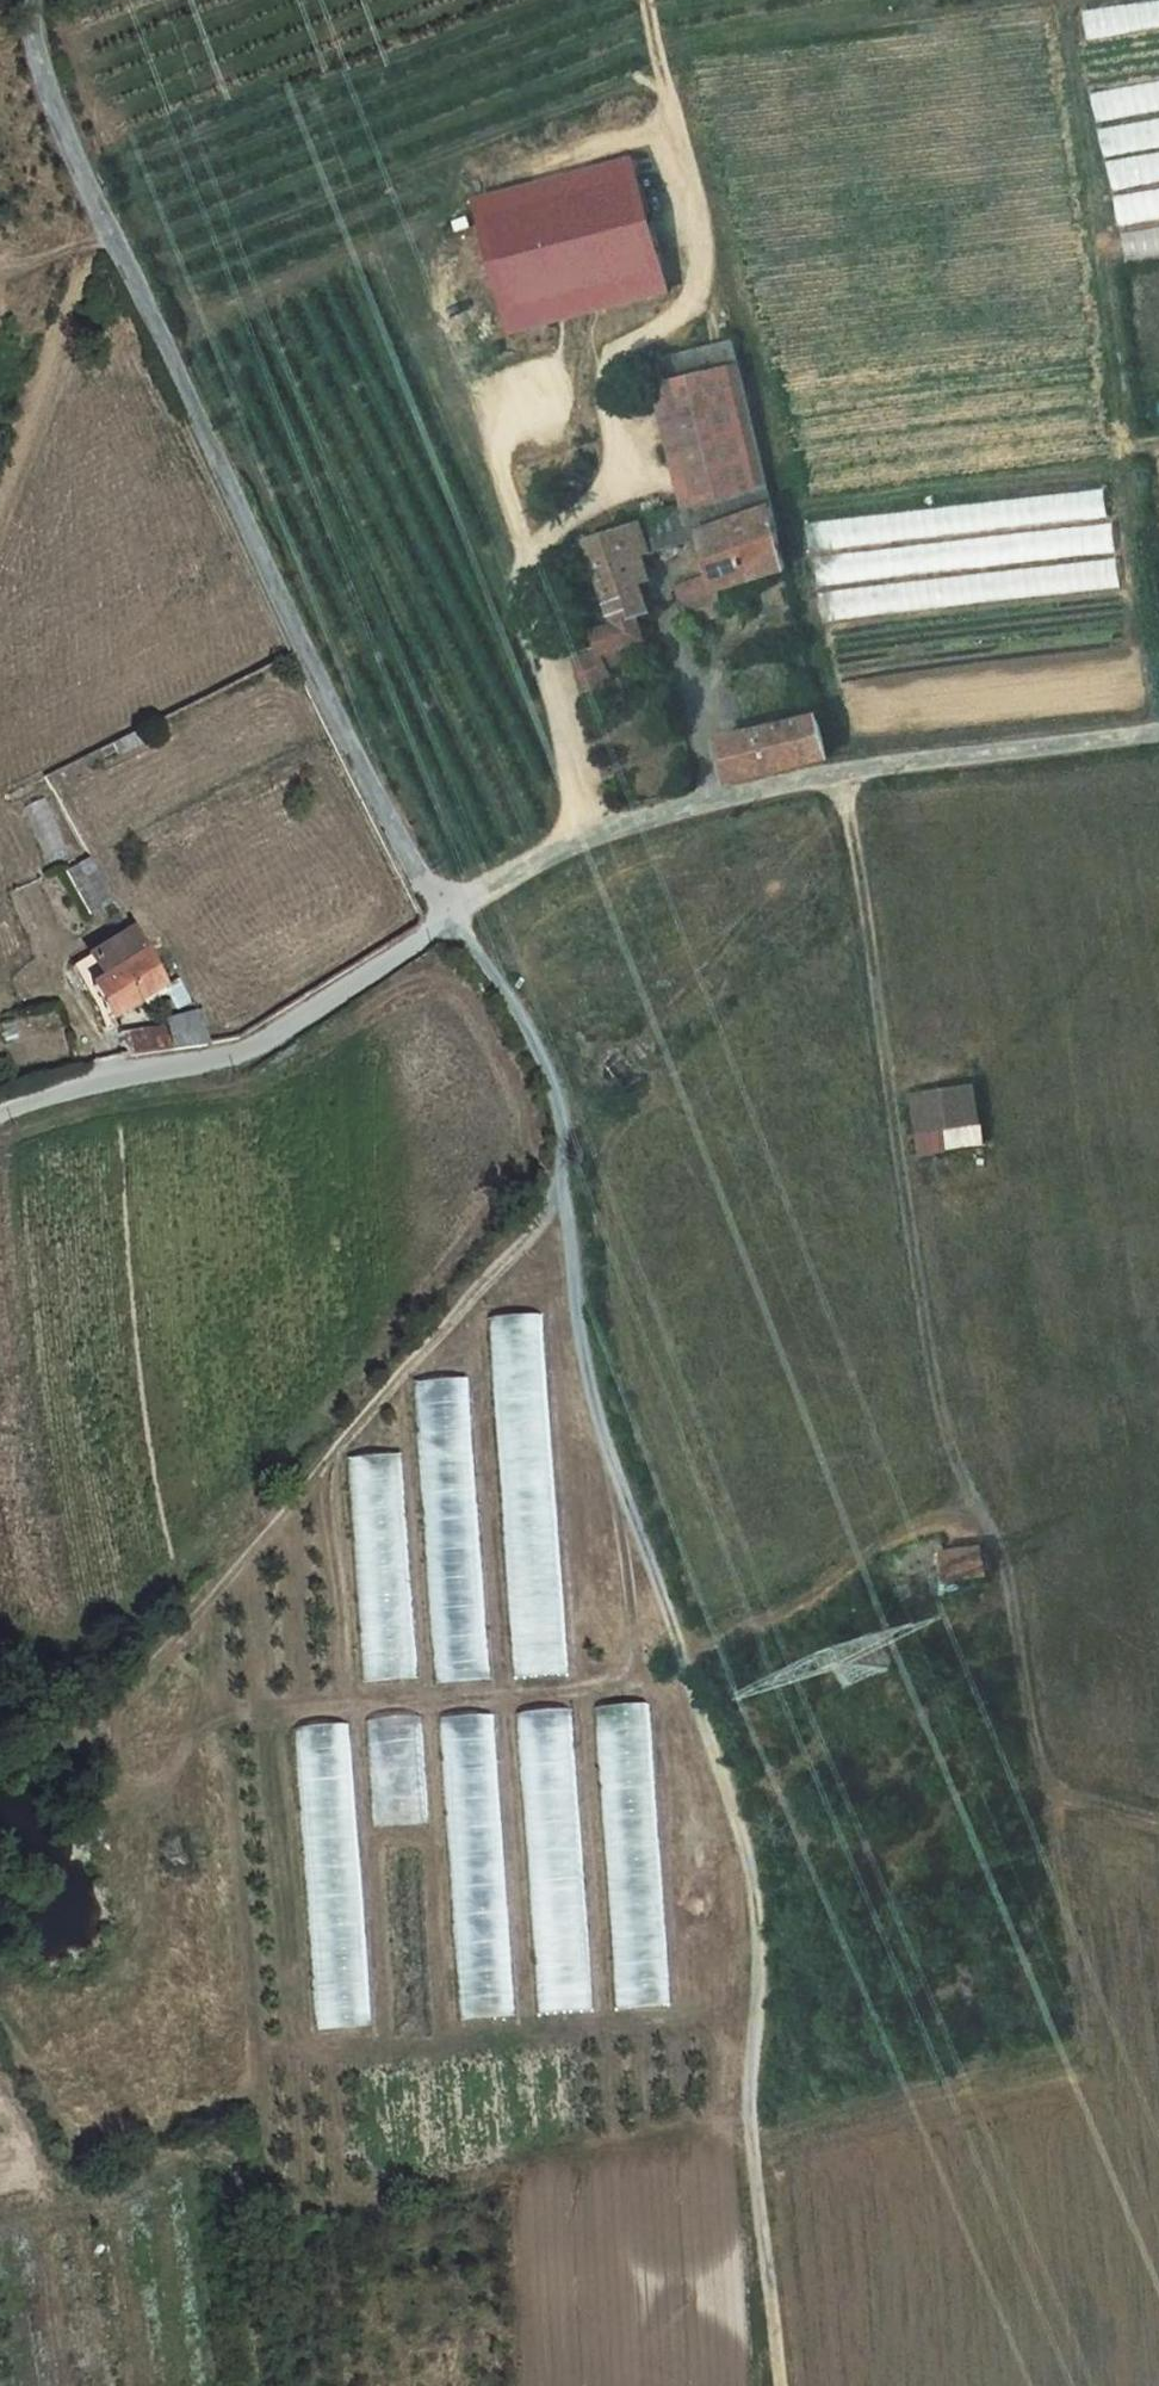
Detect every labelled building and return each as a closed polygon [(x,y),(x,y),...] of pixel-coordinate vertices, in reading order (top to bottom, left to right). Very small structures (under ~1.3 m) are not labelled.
[(1084,9),(1089,38),(1158,28),(1158,0),(1141,0),(1084,9)] [(1126,258),(1158,253),(1158,78),(1094,88),(1099,121),(1104,121),(1126,258)] [(659,290),(626,161),(473,200),(506,329),(659,290)] [(740,371),(733,340),(642,362),(650,393),(740,371)] [(740,371),(650,393),(676,491),(766,478),(740,371)] [(766,478),(676,491),(680,510),(645,520),(614,535),(581,548),(579,548),(588,569),(599,598),(636,586),(627,562),(698,545),(705,581),(664,596),(668,613),(676,610),(714,596),(785,572),(766,478)] [(824,616),(1121,591),(1113,492),(816,517),(824,616)] [(637,624),(649,620),(636,586),(599,598),(611,632),(593,641),(600,660),(644,647),(637,624)] [(714,596),(676,610),(686,634),(724,619),(714,596)] [(600,660),(572,668),(581,697),(610,687),(600,660)] [(732,786),(830,763),(821,725),(722,747),(732,786)] [(71,869),(95,910),(115,899),(92,858),(71,869)] [(162,989),(130,929),(69,963),(83,986),(90,984),(110,1016),(162,989)] [(187,999),(172,1007),(175,1014),(160,1021),(165,1031),(120,1039),(127,1053),(148,1052),(172,1047),(209,1041),(187,999)] [(982,1094),(921,1102),(930,1164),(991,1153),(982,1094)] [(544,1312),(491,1314),(510,1676),(563,1674),(544,1312)] [(433,1681),(486,1678),(468,1375),(415,1378),(433,1681)] [(403,1452),(348,1455),(360,1680),(414,1678),(403,1452)] [(982,1543),(970,1543),(945,1547),(945,1571),(985,1571),(982,1543)] [(613,2007),(667,2004),(649,1702),(595,1705),(613,2007)] [(573,1707),(517,1710),(535,2012),(591,2009),(573,1707)] [(513,2015),(495,1713),(440,1716),(458,2018),(513,2015)] [(372,1826),(427,1824),(423,1715),(367,1718),(372,1826)] [(352,1722),(295,1725),(313,2030),(370,2026),(352,1722)]
